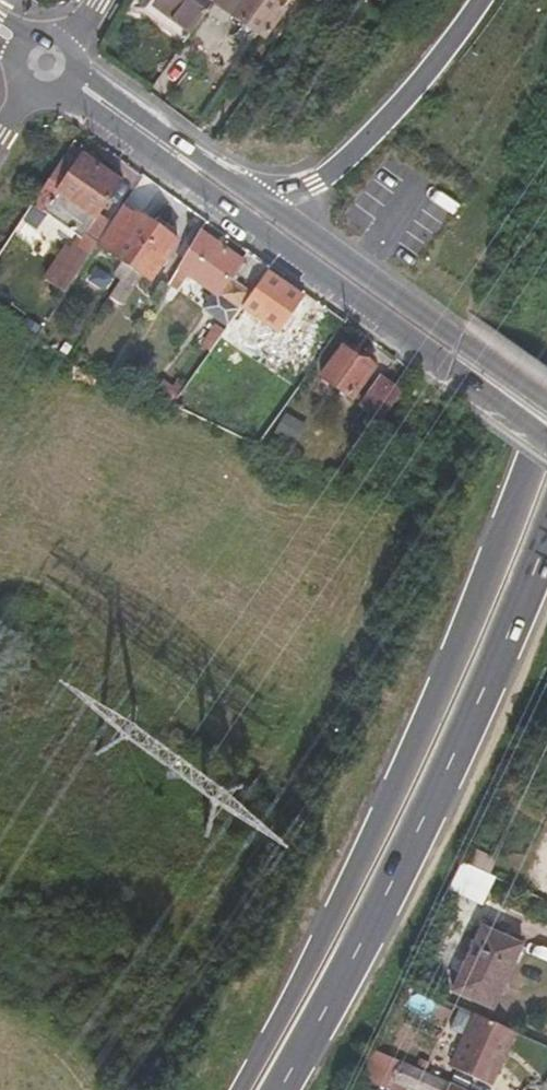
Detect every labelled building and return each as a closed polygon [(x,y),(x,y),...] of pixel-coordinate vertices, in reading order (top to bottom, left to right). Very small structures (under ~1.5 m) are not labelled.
[(189,36),(207,12),(216,0),(154,0),(149,6),(189,36)] [(207,12),(222,24),(230,15),(266,41),(293,0),(216,0),(207,12)] [(75,171),(65,164),(47,192),(56,199),(49,210),(90,238),(82,252),(73,247),(54,276),(72,291),(101,245),(114,225),(105,217),(128,183),(88,153),(75,171)] [(128,204),(114,225),(101,245),(152,280),(178,240),(128,204)] [(247,261),(203,230),(172,284),(184,293),(196,276),(221,296),(211,310),(232,326),(244,309),(271,272),(274,267),(254,253),(247,261)] [(304,297),(271,272),(244,309),(277,334),(304,297)] [(213,353),(228,332),(219,325),(205,345),(213,353)] [(351,344),(329,375),(356,396),(379,365),(351,344)] [(387,423),(407,395),(389,379),(368,407),(387,423)] [(157,396),(172,410),(184,393),(168,382),(157,396)] [(493,869),(497,855),(476,849),(471,863),(493,869)] [(462,860),(451,889),(486,902),(497,874),(462,860)] [(464,970),(504,988),(525,941),(485,924),(464,970)] [(496,1008),(504,988),(464,970),(456,988),(496,1008)] [(466,1045),(507,1063),(519,1034),(479,1016),(466,1045)] [(495,1088),(507,1063),(466,1045),(455,1069),(495,1088)] [(390,1056),(381,1076),(390,1081),(387,1088),(390,1089),(405,1089),(406,1088),(410,1089),(466,1089),(390,1056)]
